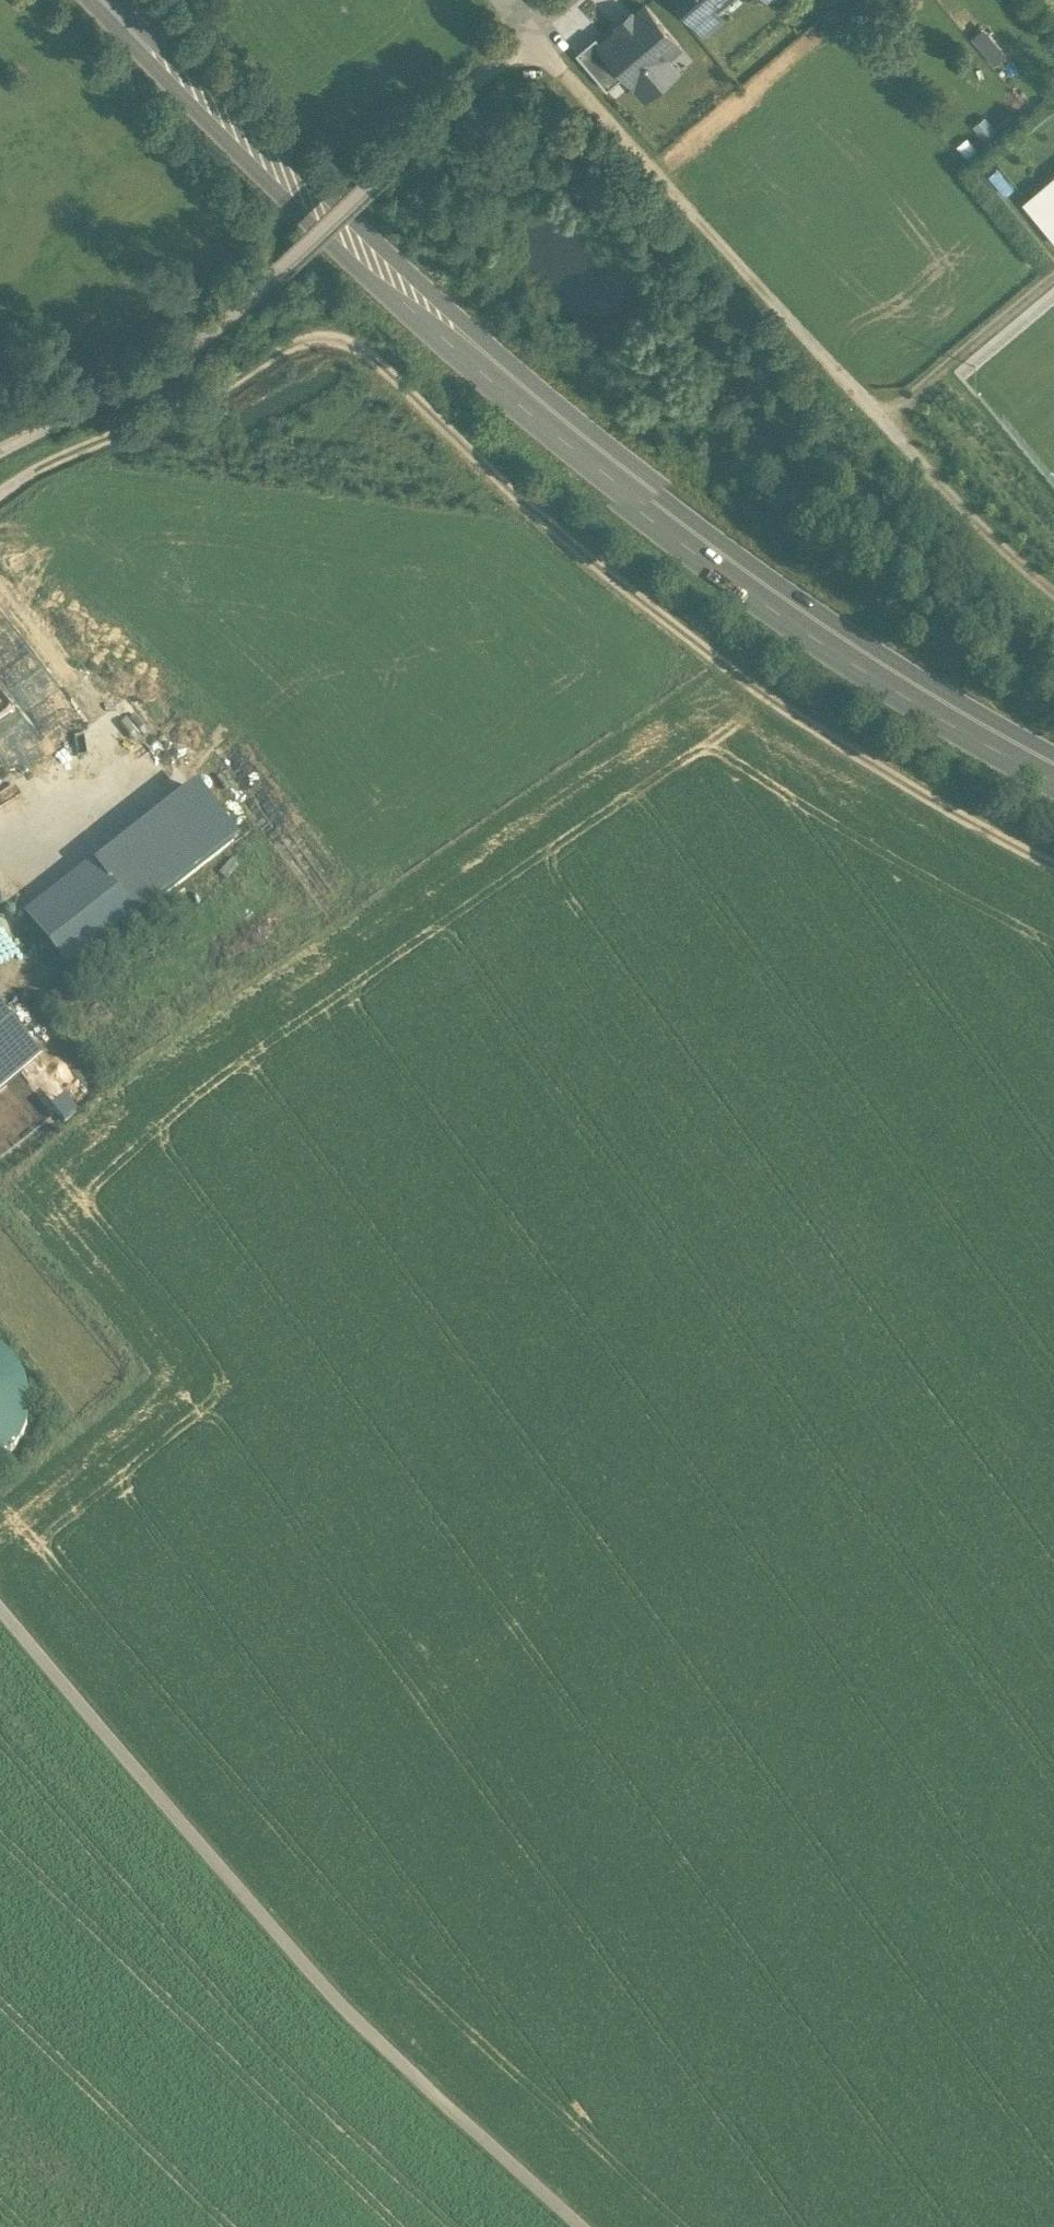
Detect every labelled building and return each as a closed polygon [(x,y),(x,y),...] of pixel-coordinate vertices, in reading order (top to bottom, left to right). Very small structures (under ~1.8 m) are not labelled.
[(696,22),(723,0),(677,0),(696,22)] [(630,12),(617,23),(620,27),(601,43),(599,44),(624,74),(644,97),(664,81),(652,67),(678,46),(644,6),(633,16),(630,12)] [(601,43),(595,36),(576,53),(606,89),(624,74),(599,44),(601,43)] [(1053,233),(1053,177),(1027,200),(1053,233)] [(200,799),(33,926),(67,971),(234,843),(200,799)] [(34,1064),(0,1020),(0,1091),(34,1064)] [(7,1458),(19,1444),(27,1428),(31,1410),(30,1392),(24,1374),(14,1359),(0,1347),(0,1462),(7,1458)]
